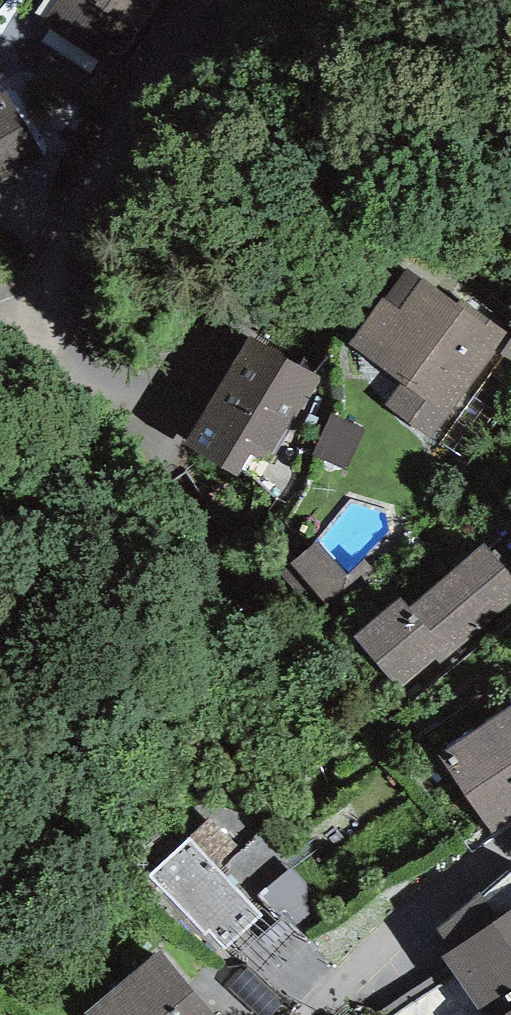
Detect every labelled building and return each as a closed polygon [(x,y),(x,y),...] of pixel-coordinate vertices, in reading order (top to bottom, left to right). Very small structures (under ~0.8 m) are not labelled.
[(39,19),(127,77),(178,0),(51,0),(39,19)] [(0,96),(0,217),(60,181),(7,92),(0,96)] [(406,269),(385,299),(382,297),(347,345),(401,382),(385,405),(439,444),(501,355),(498,353),(510,336),(510,334),(460,298),(456,304),(406,269)] [(318,378),(249,335),(182,442),(237,477),(251,455),(265,464),(318,378)] [(498,353),(501,355),(510,362),(510,336),(498,353)] [(364,430),(330,414),(311,456),(345,471),(364,430)] [(347,573),(316,541),(280,575),(329,627),(338,619),(383,577),(364,557),(347,573)] [(483,542),(409,606),(400,596),(353,637),(400,691),(436,661),(446,673),(510,617),(510,574),(483,542)] [(438,755),(492,836),(510,823),(510,707),(438,755)] [(196,806),(207,821),(212,817),(239,851),(261,833),(222,785),(196,806)] [(239,851),(212,817),(207,821),(149,874),(205,935),(209,931),(225,948),(261,916),(250,904),(219,870),(239,851)] [(261,833),(239,851),(219,870),(250,904),(259,896),(293,929),(324,904),(261,833)] [(510,910),(510,869),(437,928),(452,950),(510,910)] [(452,950),(442,957),(482,1014),(510,1014),(510,910),(452,950)] [(85,1010),(89,1014),(217,1014),(160,947),(85,1010)]
